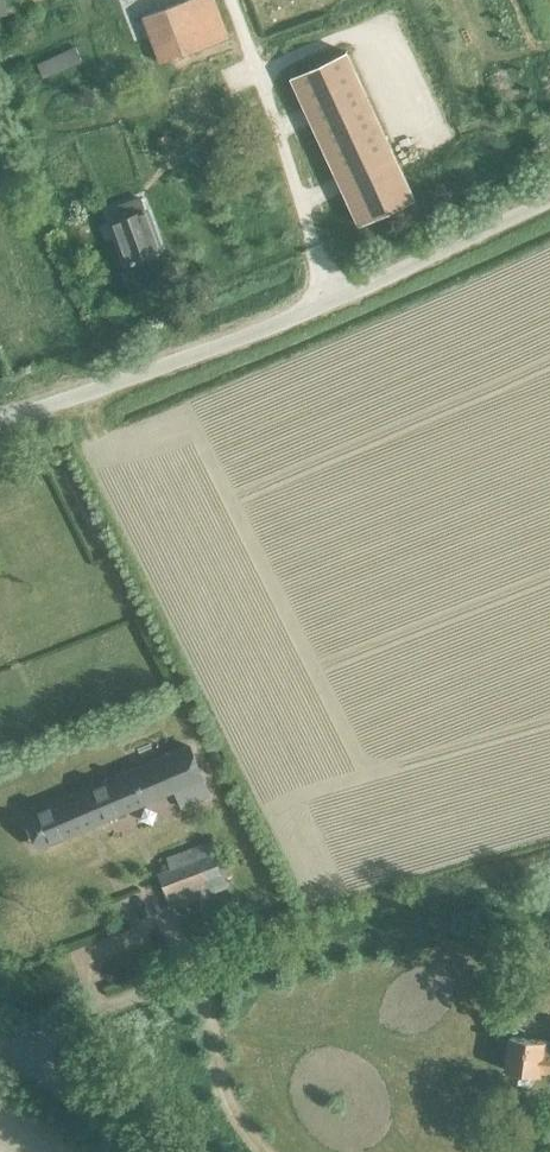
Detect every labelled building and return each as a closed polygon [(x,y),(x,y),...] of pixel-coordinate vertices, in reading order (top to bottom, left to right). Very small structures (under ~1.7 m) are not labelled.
[(143,16),(160,62),(229,36),(215,0),(186,0),(143,16)] [(347,0),(265,0),(282,48),(327,32),(319,10),(347,0)] [(43,76),(81,59),(75,46),(37,63),(43,76)] [(359,224),(407,203),(340,55),(292,76),(359,224)] [(139,197),(108,208),(112,219),(111,220),(126,263),(130,262),(162,250),(147,207),(143,208),(139,197)] [(189,745),(131,770),(144,801),(173,789),(181,806),(210,794),(189,745)] [(131,770),(32,812),(45,843),(144,801),(131,770)] [(167,896),(223,873),(213,852),(158,875),(167,896)] [(549,1048),(549,1043),(549,1039),(510,1034),(506,1070),(541,1074),(542,1069),(549,1070),(549,1048)]
